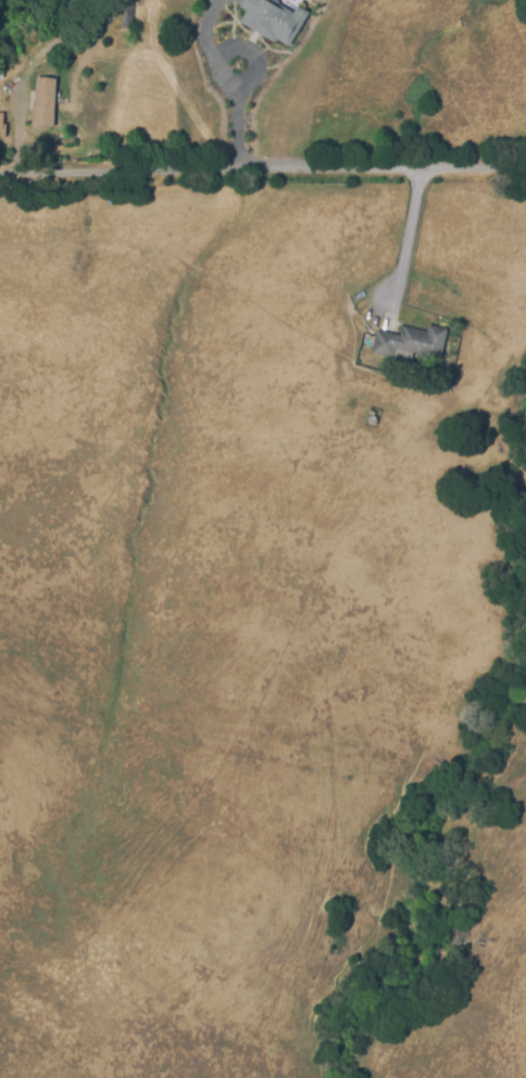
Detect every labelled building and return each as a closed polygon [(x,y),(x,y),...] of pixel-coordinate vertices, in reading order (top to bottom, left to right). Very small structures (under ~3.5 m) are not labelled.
[(238,9),(244,0),(265,0),(264,1),(279,12),(281,8),(292,15),(298,9),(309,16),(287,48),(276,40),(273,46),(253,33),(252,35),(238,25),(246,13),(238,9)] [(122,29),(122,7),(133,7),(133,28),(122,29)] [(36,79),(57,80),(54,130),(34,129),(36,79)] [(376,333),(402,338),(404,329),(427,335),(428,327),(448,331),(442,358),(403,349),(402,354),(389,351),(387,360),(371,356),(376,333)]
